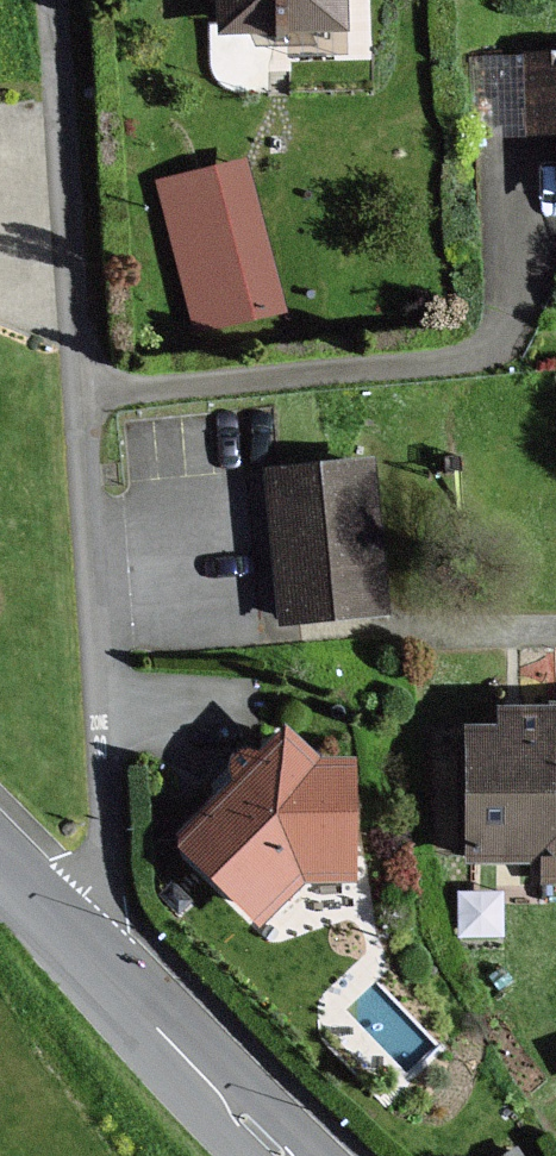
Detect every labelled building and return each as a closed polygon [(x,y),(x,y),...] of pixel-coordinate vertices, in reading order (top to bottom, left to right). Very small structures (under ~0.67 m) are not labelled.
[(225,28),(345,27),(345,0),(225,0),(225,28)] [(530,52),(531,91),(533,132),(555,131),(555,66),(554,66),(554,51),(530,52)] [(494,118),(523,119),(525,55),(495,54),(494,118)] [(279,305),(244,162),(162,182),(197,325),(279,305)] [(376,461),(273,472),(288,617),(391,606),(376,461)] [(472,857),(538,858),(550,858),(552,701),(506,700),(505,724),(474,723),(472,857)] [(360,756),(328,759),(294,724),(179,835),(265,922),(309,879),(360,877),(360,756)]
